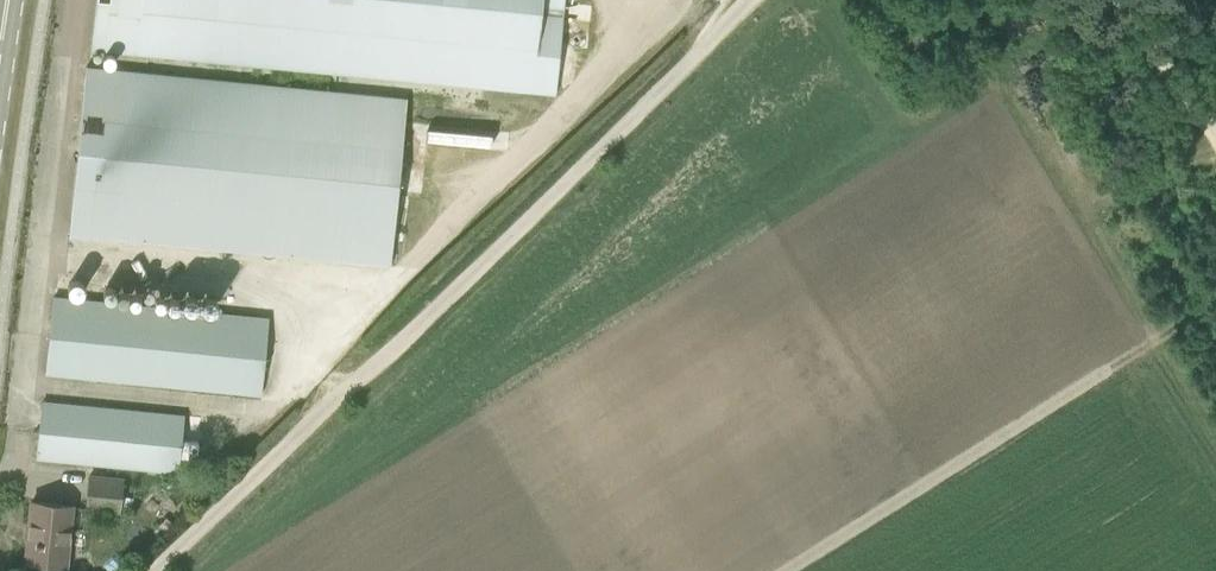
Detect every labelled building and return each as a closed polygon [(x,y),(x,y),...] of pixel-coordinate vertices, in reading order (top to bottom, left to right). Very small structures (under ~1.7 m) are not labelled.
[(556,91),(565,0),(97,0),(92,49),(556,91)] [(392,264),(408,96),(87,66),(70,234),(392,264)] [(54,297),(46,373),(260,396),(268,320),(54,297)] [(43,402),(37,458),(177,473),(183,416),(43,402)] [(121,478),(88,474),(84,507),(118,511),(121,478)] [(73,505),(32,501),(26,562),(67,566),(73,505)]
